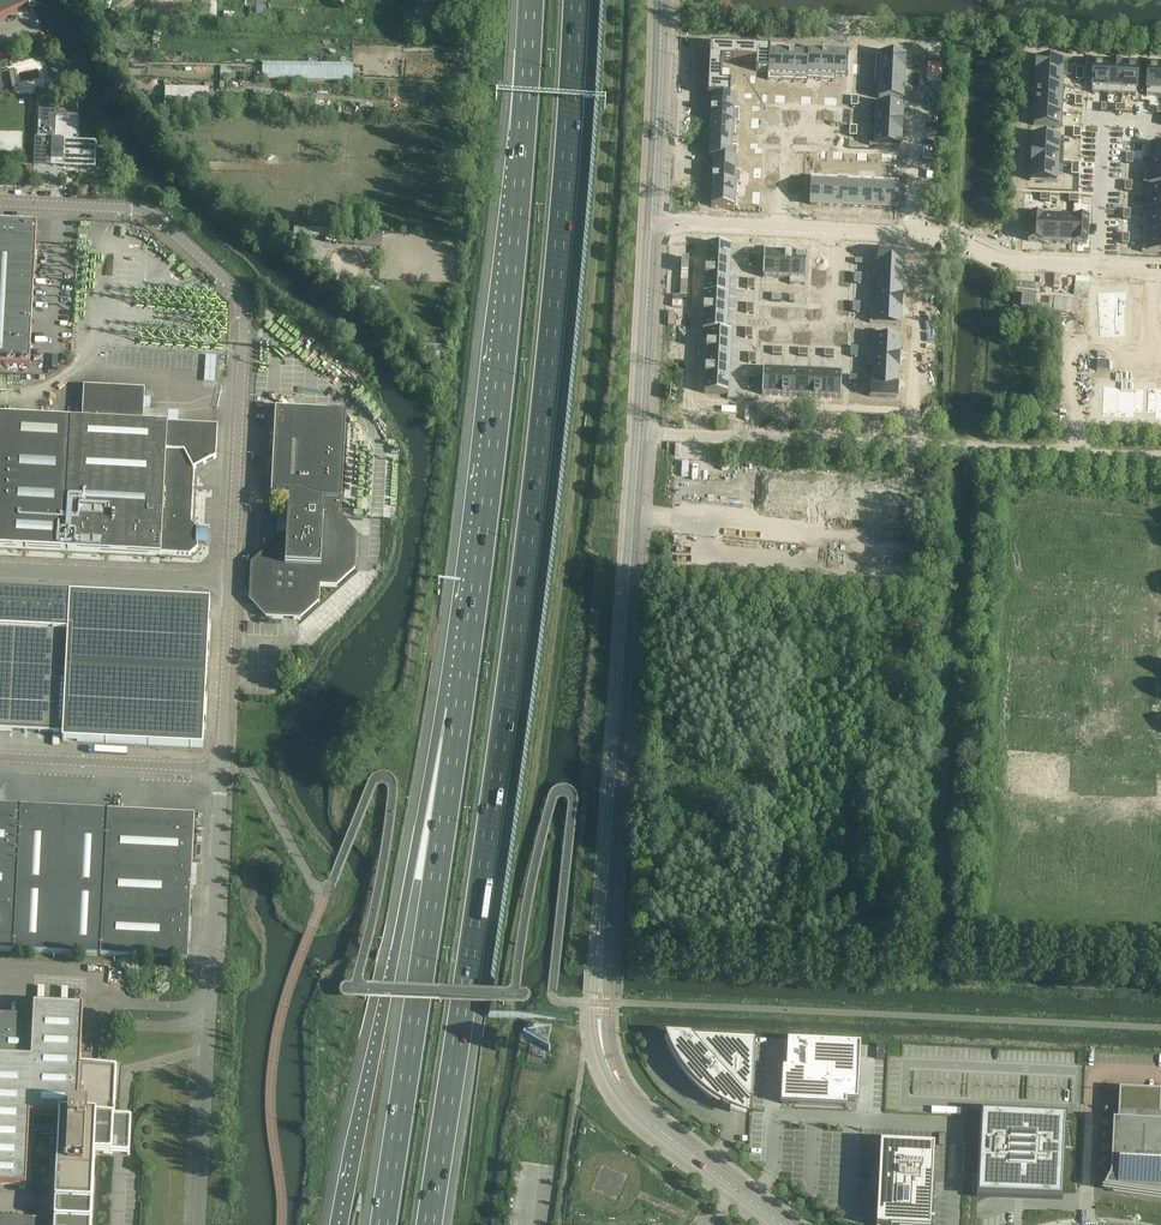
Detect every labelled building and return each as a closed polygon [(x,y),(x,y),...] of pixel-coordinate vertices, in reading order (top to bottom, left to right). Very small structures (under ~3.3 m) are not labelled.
[(29,7),(26,0),(0,0),(0,19),(29,7)] [(195,17),(201,17),(201,13),(210,14),(211,0),(196,0),(195,17)] [(218,15),(229,16),(230,0),(219,0),(218,15)] [(402,24),(402,29),(410,29),(411,24),(409,24),(410,5),(404,5),(403,24),(402,24)] [(710,47),(709,59),(722,60),(722,61),(733,61),(734,48),(710,47)] [(734,48),(733,61),(756,62),(757,49),(734,48)] [(756,62),(755,72),(768,72),(769,52),(770,52),(770,50),(757,49),(756,62)] [(2,78),(2,65),(8,65),(8,50),(0,50),(0,78),(2,78)] [(768,72),(767,80),(781,81),(782,53),(770,52),(769,52),(768,72)] [(808,54),(807,80),(820,80),(821,52),(807,52),(807,54),(808,54)] [(821,52),(820,80),(833,81),(833,75),(834,53),(821,52)] [(782,53),(781,81),(794,82),(795,53),(782,53)] [(795,53),(794,82),(807,82),(807,80),(808,54),(807,54),(795,53)] [(834,53),(833,75),(848,76),(849,54),(834,53)] [(864,55),(864,69),(906,72),(907,56),(864,55)] [(709,59),(708,84),(721,85),(721,84),(722,77),(722,72),(722,68),(722,61),(722,60),(709,59)] [(1036,60),(1036,74),(1061,75),(1067,76),(1068,62),(1036,60)] [(1093,63),(1091,93),(1106,94),(1108,64),(1093,63)] [(1108,64),(1106,94),(1121,95),(1122,65),(1122,64),(1109,64),(1108,64)] [(1122,65),(1121,95),(1136,96),(1137,65),(1122,65)] [(1146,96),(1160,97),(1160,66),(1147,66),(1146,96)] [(353,69),(263,67),(262,80),(353,81),(353,69)] [(864,69),(863,85),(884,86),(905,87),(906,72),(864,69)] [(1036,74),(1035,87),(1060,88),(1060,87),(1061,75),(1036,74)] [(293,84),(293,93),(304,94),(305,84),(293,84)] [(708,84),(707,97),(711,97),(730,97),(731,85),(721,84),(721,85),(708,84)] [(863,85),(862,100),(905,102),(905,87),(884,86),(863,85)] [(1035,87),(1034,100),(1063,101),(1063,87),(1060,87),(1060,88),(1035,87)] [(78,102),(75,102),(65,101),(65,99),(64,97),(64,95),(63,94),(61,92),(60,90),(58,89),(56,89),(54,88),(52,88),(50,88),(48,89),(46,90),(45,91),(43,93),(42,94),(41,96),(41,98),(40,100),(39,100),(37,138),(38,138),(37,162),(53,163),(53,160),(62,160),(62,167),(95,169),(96,143),(53,141),(54,117),(77,119),(78,102)] [(711,97),(711,109),(733,110),(734,109),(734,97),(730,97),(711,97)] [(1034,100),(1034,113),(1062,114),(1063,101),(1034,100)] [(871,106),(870,120),(876,120),(901,121),(902,107),(871,106)] [(711,109),(710,121),(736,122),(736,123),(739,123),(739,110),(734,109),(733,110),(711,109)] [(1034,113),(1033,126),(1061,127),(1062,114),(1034,113)] [(875,132),(901,134),(901,121),(876,120),(875,132)] [(710,121),(710,133),(732,134),(732,135),(735,135),(736,123),(736,122),(710,121)] [(869,132),(869,146),(900,147),(901,134),(875,132),(869,132)] [(710,133),(709,146),(732,147),(732,146),(732,135),(732,134),(710,133)] [(1032,137),(1032,152),(1063,153),(1064,138),(1032,137)] [(709,146),(708,158),(713,158),(736,159),(736,160),(737,160),(737,146),(732,146),(732,147),(709,146)] [(1144,160),(1150,160),(1160,160),(1160,147),(1145,147),(1144,159),(1144,160)] [(1032,152),(1031,166),(1057,167),(1057,168),(1062,168),(1063,153),(1032,152)] [(713,158),(713,170),(735,171),(736,160),(736,159),(713,158)] [(1149,172),(1160,173),(1160,160),(1150,160),(1149,171),(1149,172)] [(1031,166),(1030,181),(1056,182),(1057,168),(1057,167),(1031,166)] [(713,170),(712,182),(738,184),(740,184),(741,171),(735,171),(713,170)] [(1143,184),(1160,185),(1160,173),(1149,172),(1149,171),(1144,171),(1143,184)] [(811,177),(810,205),(823,206),(824,177),(811,177)] [(824,178),(823,206),(835,207),(836,181),(837,181),(837,178),(824,178)] [(848,182),(847,207),(859,208),(861,179),(848,179),(848,182)] [(861,179),(859,208),(872,208),(873,180),(861,179)] [(873,180),(872,208),(884,209),(885,181),(873,180)] [(836,181),(835,207),(847,207),(848,182),(837,181),(836,181)] [(885,181),(884,209),(896,209),(898,181),(885,181)] [(712,182),(711,195),(737,196),(738,184),(712,182)] [(1145,204),(1148,204),(1148,203),(1160,204),(1160,191),(1146,191),(1145,204)] [(711,195),(711,207),(736,209),(737,196),(711,195)] [(1148,216),(1160,216),(1160,204),(1148,203),(1148,204),(1148,215),(1148,216)] [(1029,211),(1028,242),(1041,242),(1043,242),(1044,212),(1029,211)] [(1044,212),(1043,242),(1057,243),(1058,219),(1059,219),(1059,213),(1058,213),(1044,212)] [(1073,219),(1071,244),(1073,244),(1086,245),(1088,214),(1073,214),(1072,213),(1072,219),(1073,219)] [(1141,228),(1143,228),(1160,229),(1160,216),(1148,216),(1148,215),(1142,215),(1141,228)] [(1058,219),(1057,243),(1071,244),(1073,219),(1072,219),(1059,219),(1058,219)] [(30,366),(37,223),(25,223),(0,222),(0,364),(30,366)] [(1142,240),(1160,241),(1160,229),(1143,228),(1142,240)] [(1142,253),(1160,254),(1160,241),(1142,240),(1142,253)] [(706,245),(706,258),(730,260),(731,247),(706,245)] [(873,250),(872,265),(902,267),(902,266),(903,266),(903,252),(873,250)] [(763,253),(762,278),(777,278),(778,254),(763,253)] [(778,254),(777,278),(790,279),(791,255),(778,254)] [(790,279),(789,285),(805,285),(806,255),(791,255),(790,279)] [(706,258),(705,271),(729,272),(730,260),(706,258)] [(872,265),(872,280),(877,281),(877,280),(902,281),(902,267),(872,265)] [(705,271),(704,283),(729,284),(729,272),(705,271)] [(357,290),(374,302),(382,291),(365,279),(357,290)] [(877,281),(877,294),(901,296),(902,281),(877,280),(877,281)] [(704,283),(704,295),(728,296),(729,284),(704,283)] [(1127,292),(1097,293),(1097,308),(1125,307),(1127,307),(1127,292)] [(876,308),(876,309),(900,310),(901,296),(877,294),(876,308)] [(704,295),(703,307),(728,308),(728,296),(704,295)] [(703,307),(703,319),(727,321),(728,308),(703,307)] [(1097,309),(1098,322),(1125,321),(1125,307),(1097,308),(1097,309)] [(870,308),(869,323),(899,325),(900,310),(876,309),(876,308),(870,308)] [(703,319),(702,332),(707,332),(726,333),(726,332),(727,321),(703,319)] [(1125,321),(1098,322),(1099,337),(1126,336),(1125,321)] [(871,353),(898,355),(899,340),(890,339),(890,332),(875,331),(874,339),(872,338),(871,353)] [(707,332),(706,344),(731,345),(731,333),(726,332),(726,333),(707,332)] [(706,344),(706,356),(730,358),(731,345),(706,344)] [(868,353),(867,368),(873,368),(897,369),(898,369),(898,355),(871,353),(868,353)] [(706,356),(705,369),(729,370),(730,358),(706,356)] [(872,382),(897,383),(897,369),(873,368),(872,382)] [(705,369),(704,381),(729,382),(729,370),(705,369)] [(762,370),(761,395),(775,395),(776,371),(762,370)] [(776,371),(775,395),(788,396),(789,372),(776,371)] [(789,372),(788,396),(801,397),(802,372),(789,372)] [(802,372),(801,397),(814,397),(815,373),(802,372)] [(815,373),(814,397),(827,398),(828,374),(815,373)] [(828,374),(827,398),(840,399),(842,374),(828,374)] [(704,381),(704,394),(728,395),(729,382),(704,381)] [(869,382),(869,397),(896,398),(897,385),(897,383),(872,382),(869,382)] [(1103,386),(1101,416),(1117,417),(1118,417),(1119,390),(1120,390),(1120,387),(1103,386)] [(63,549),(190,556),(197,551),(198,531),(191,523),(193,470),(216,459),(216,454),(217,427),(143,423),(143,414),(144,410),(144,401),(144,400),(145,391),(85,388),(83,419),(71,419),(0,415),(0,546),(63,549)] [(1119,390),(1118,417),(1134,418),(1134,412),(1142,412),(1143,388),(1135,388),(1135,390),(1120,390),(1119,390)] [(1146,413),(1154,413),(1154,419),(1160,419),(1160,389),(1148,388),(1146,413)] [(300,620),(318,603),(319,603),(320,586),(336,587),(337,587),(355,570),(357,535),(340,517),(342,483),(345,431),(346,413),(275,410),(271,497),(288,498),(287,522),(286,549),(269,548),(250,565),(249,600),(265,618),(300,620)] [(928,471),(927,482),(936,482),(937,471),(928,471)] [(0,591),(0,731),(66,734),(68,666),(71,596),(71,594),(20,592),(0,591)] [(210,602),(71,596),(68,666),(66,734),(65,741),(203,748),(203,730),(206,730),(206,723),(204,723),(205,700),(207,700),(207,693),(205,693),(207,657),(209,657),(210,650),(207,650),(209,627),(211,627),(211,620),(209,620),(210,602)] [(0,807),(0,856),(12,857),(15,808),(0,807)] [(7,952),(52,955),(56,887),(59,810),(15,808),(12,857),(10,905),(7,952)] [(52,955),(95,957),(97,908),(103,812),(59,810),(56,887),(52,955)] [(103,812),(97,908),(142,911),(190,913),(192,865),(195,816),(103,812)] [(10,905),(12,857),(0,856),(0,904),(10,905)] [(7,952),(10,905),(0,904),(0,952),(7,952)] [(95,957),(142,959),(188,962),(190,913),(142,911),(97,908),(95,957)] [(95,1154),(128,1156),(129,1156),(130,1155),(130,1154),(132,1120),(131,1119),(130,1118),(114,1118),(117,1067),(117,1066),(116,1066),(81,1064),(83,1007),(34,1005),(33,1023),(0,1021),(0,1185),(26,1186),(30,1114),(60,1116),(54,1224),(92,1224),(95,1154)] [(754,1042),(665,1037),(667,1044),(671,1051),(675,1060),(681,1070),(686,1076),(691,1082),(699,1090),(709,1098),(718,1104),(729,1111),(736,1114),(750,1118),(750,1105),(744,1098),(751,1098),(754,1042)] [(783,1069),(781,1103),(846,1107),(846,1101),(857,1101),(860,1045),(788,1042),(786,1069),(783,1069)] [(885,1060),(885,1046),(876,1046),(876,1059),(885,1060)] [(1103,1190),(1114,1192),(1136,1195),(1160,1199),(1160,1115),(1159,1115),(1160,1092),(1119,1090),(1118,1113),(1114,1176),(1110,1176),(1110,1178),(1103,1190)] [(979,1177),(978,1194),(1060,1198),(1061,1181),(1064,1127),(1064,1118),(982,1114),(982,1123),(979,1177)] [(933,1147),(880,1144),(878,1192),(877,1192),(875,1224),(929,1224),(933,1147)] [(42,1216),(41,1219),(0,1216),(0,1224),(42,1224),(42,1216)]
